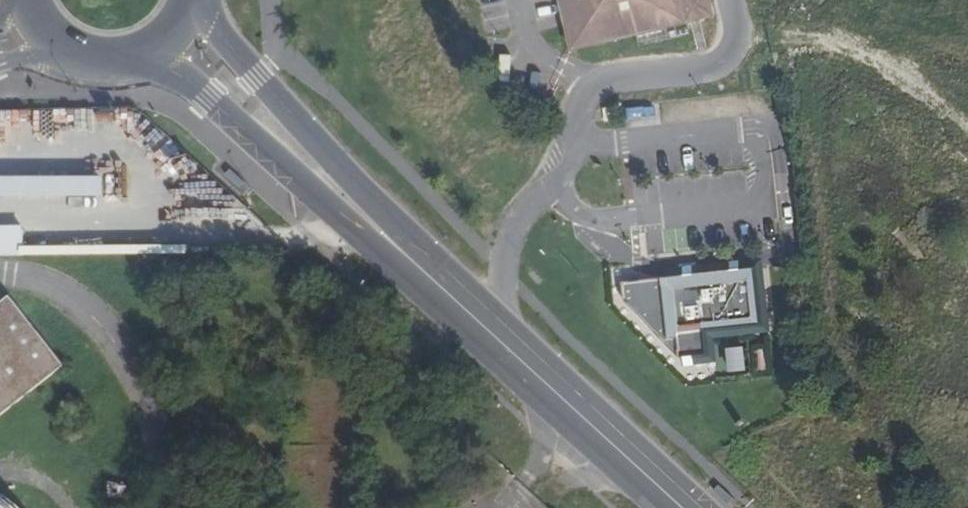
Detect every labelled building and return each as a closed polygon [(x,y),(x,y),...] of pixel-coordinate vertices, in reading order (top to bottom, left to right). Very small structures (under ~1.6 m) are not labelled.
[(708,0),(558,0),(564,23),(571,53),(713,20),(708,0)] [(70,192),(110,194),(111,163),(72,161),(70,192)] [(64,184),(64,169),(48,169),(25,169),(25,184),(64,184)] [(24,254),(25,226),(0,226),(0,254),(24,254)] [(679,340),(709,337),(747,333),(747,328),(766,326),(761,273),(741,275),(740,270),(660,279),(666,341),(679,340)] [(62,367),(8,298),(0,305),(0,415),(62,367)] [(714,383),(709,337),(679,340),(681,364),(698,362),(699,384),(714,383)] [(735,348),(737,371),(768,370),(767,346),(735,348)]
